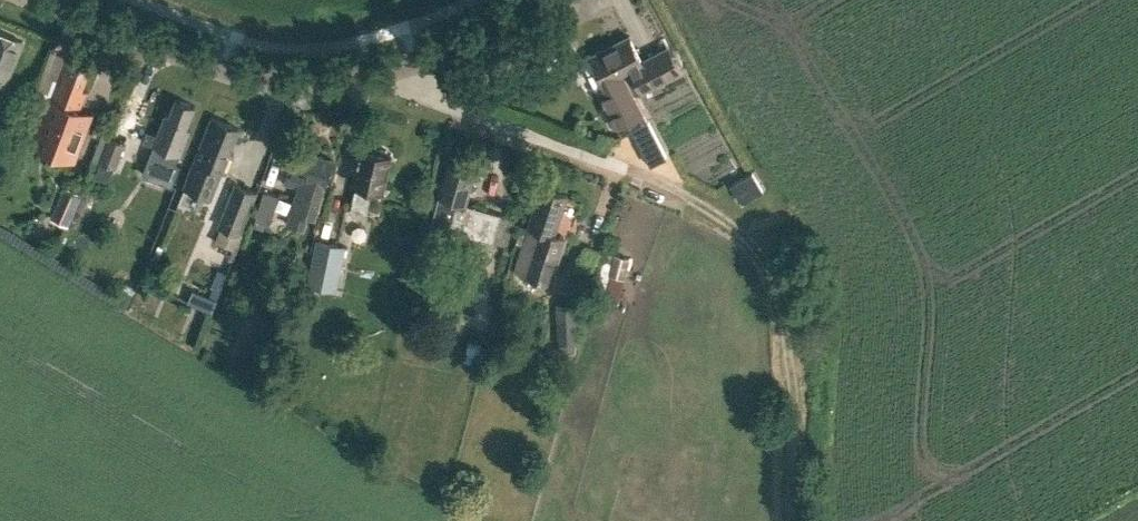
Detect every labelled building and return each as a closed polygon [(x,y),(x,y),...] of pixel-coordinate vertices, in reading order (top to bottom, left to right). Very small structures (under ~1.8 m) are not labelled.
[(0,32),(0,93),(1,93),(22,41),(0,32)] [(612,45),(640,93),(682,71),(671,51),(644,64),(630,36),(612,45)] [(636,95),(640,93),(612,45),(593,55),(608,85),(600,89),(624,135),(650,122),(636,95)] [(51,97),(47,96),(29,142),(75,160),(93,114),(80,108),(86,92),(82,89),(91,66),(72,59),(70,65),(64,63),(51,97)] [(187,128),(196,106),(177,99),(171,116),(166,114),(159,135),(148,131),(144,141),(156,146),(152,156),(156,157),(148,177),(173,186),(181,166),(178,165),(191,130),(187,128)] [(228,172),(235,154),(231,152),(240,129),(213,118),(185,188),(209,197),(220,169),(228,172)] [(116,168),(124,144),(110,138),(101,162),(116,168)] [(390,153),(363,148),(356,182),(357,183),(352,209),(367,212),(372,186),(383,188),(390,153)] [(324,195),(334,161),(297,150),(287,184),(303,188),(296,212),(316,217),(323,195),(324,195)] [(467,204),(477,170),(449,162),(438,203),(430,229),(447,234),(448,230),(493,243),(502,214),(467,204)] [(742,204),(765,191),(754,171),(731,184),(742,204)] [(241,233),(259,191),(237,182),(219,224),(241,233)] [(565,238),(554,235),(567,196),(543,188),(530,228),(540,232),(526,274),(550,282),(565,238)] [(271,223),(280,194),(265,190),(256,219),(271,223)] [(58,202),(51,218),(69,226),(76,211),(58,202)] [(338,289),(347,246),(317,239),(308,283),(338,289)] [(630,260),(615,256),(610,275),(625,280),(630,260)] [(213,311),(218,298),(194,288),(189,301),(213,311)] [(559,343),(578,342),(576,303),(557,304),(559,343)] [(482,359),(487,339),(474,336),(469,356),(482,359)]
